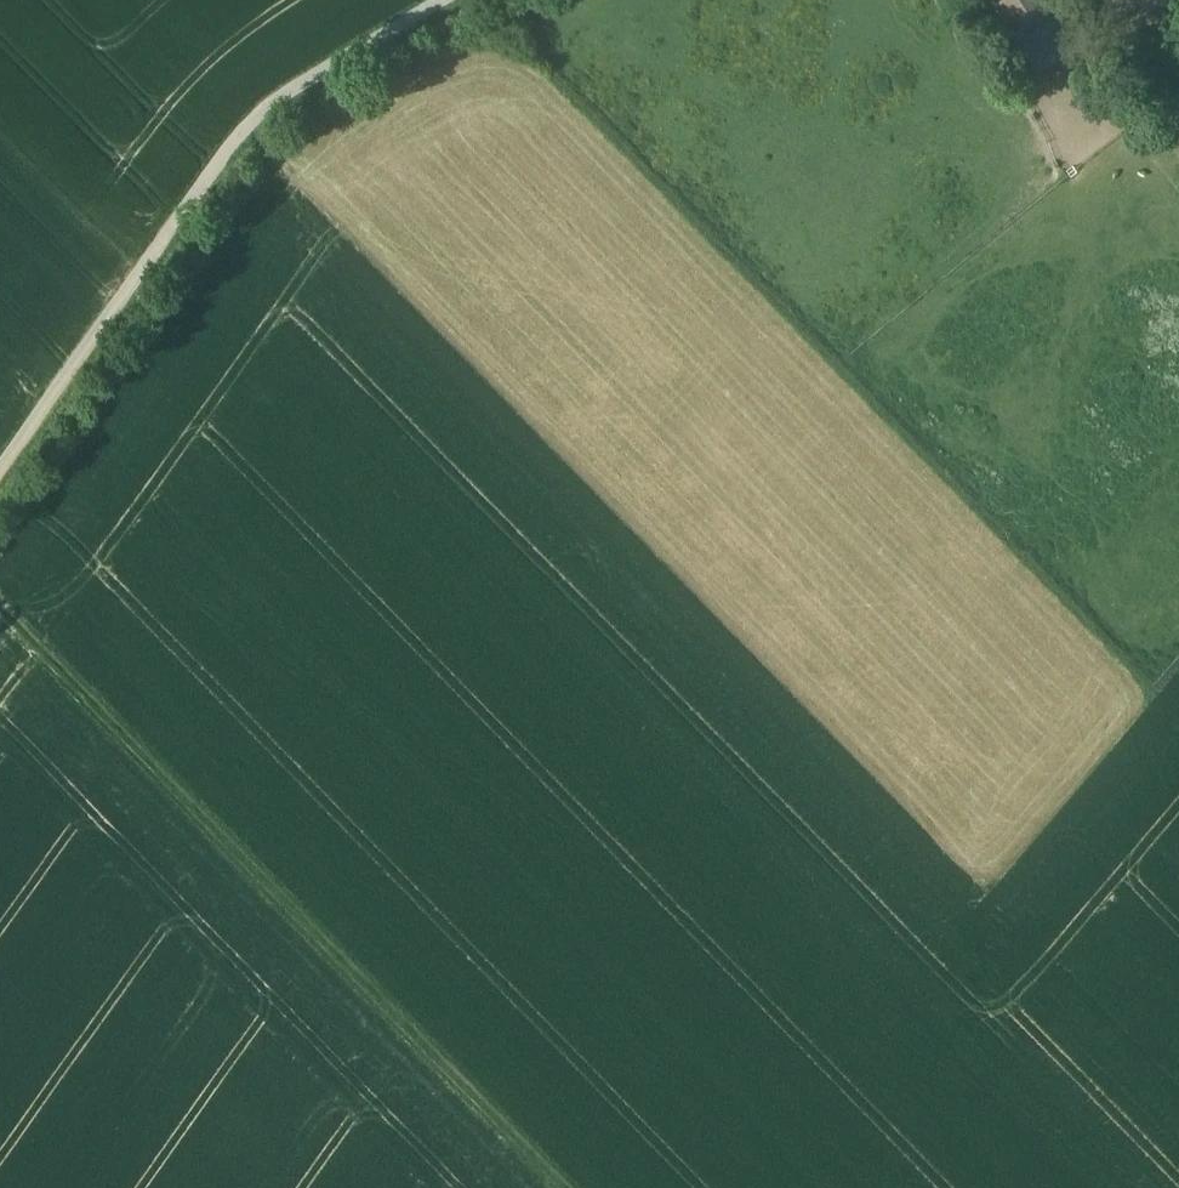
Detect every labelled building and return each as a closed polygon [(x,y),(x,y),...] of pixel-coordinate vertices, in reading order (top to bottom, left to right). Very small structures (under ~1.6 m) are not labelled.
[(1054,0),(997,0),(1039,69),(1081,44),(1054,0)]
